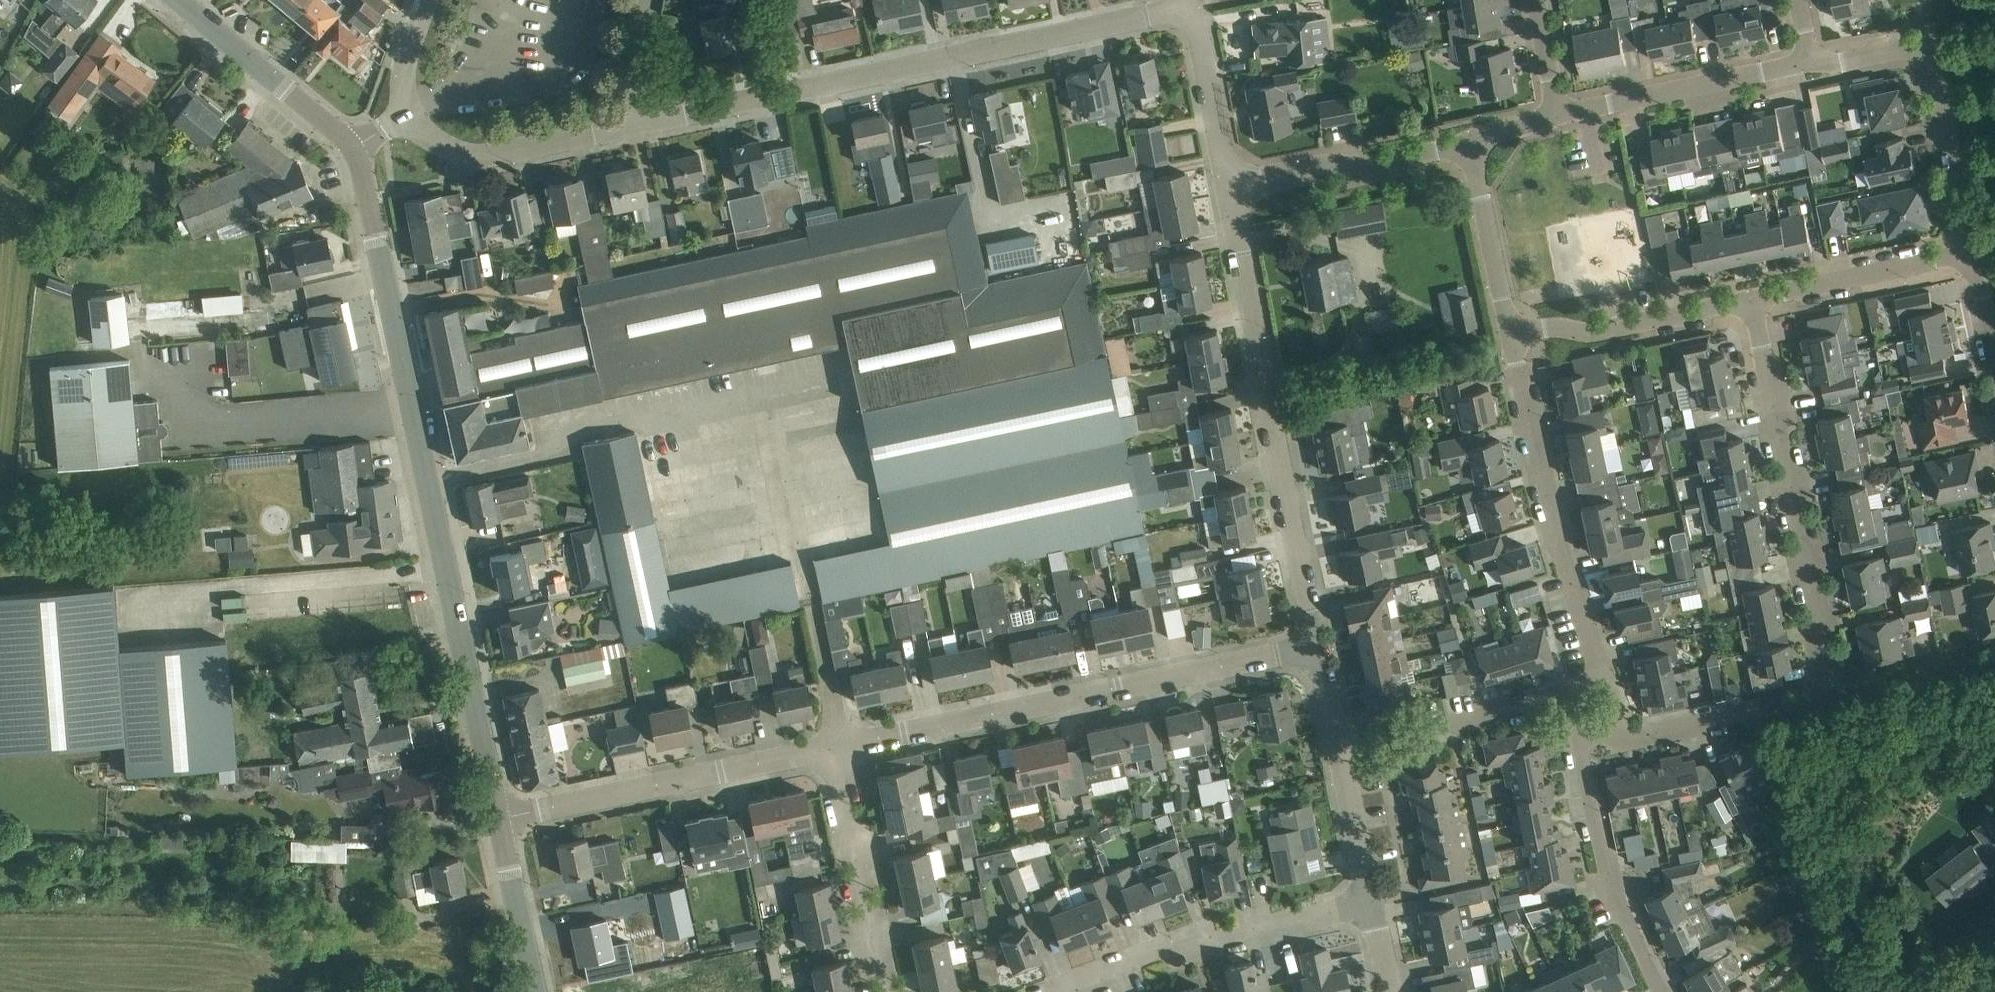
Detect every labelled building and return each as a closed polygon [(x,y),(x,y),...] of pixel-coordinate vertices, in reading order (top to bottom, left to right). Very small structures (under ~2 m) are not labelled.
[(54,8),(40,24),(54,36),(68,19),(74,24),(95,0),(45,0),(54,8)] [(295,16),(308,0),(276,0),(295,16)] [(318,35),(337,12),(344,4),(339,0),(308,0),(295,16),(318,35)] [(318,35),(312,42),(326,53),(330,49),(348,63),(349,61),(356,68),(365,57),(358,50),(370,36),(366,32),(372,24),(378,24),(382,19),(381,14),(381,13),(365,0),(363,0),(346,20),(337,12),(318,35)] [(801,33),(813,30),(816,46),(831,43),(830,40),(857,35),(854,19),(855,19),(854,15),(853,16),(851,7),(814,15),(811,0),(794,0),(801,33)] [(876,9),(880,28),(898,25),(905,23),(906,27),(922,24),(918,4),(917,0),(874,0),(876,9)] [(947,16),(968,11),(969,14),(987,10),(985,0),(944,0),(947,16)] [(1483,38),(1488,37),(1486,25),(1502,22),(1500,11),(1504,10),(1503,0),(1492,0),(1465,5),(1467,20),(1459,21),(1460,26),(1449,28),(1451,44),(1483,38)] [(1631,14),(1631,16),(1639,14),(1636,0),(1627,0),(1631,14)] [(1708,36),(1700,0),(1699,0),(1687,2),(1688,8),(1680,9),(1681,19),(1668,22),(1676,57),(1687,54),(1687,50),(1698,48),(1696,39),(1708,36)] [(1736,0),(1721,0),(1721,1),(1714,2),(1714,0),(1700,0),(1708,36),(1719,34),(1721,43),(1732,41),(1733,45),(1745,42),(1736,0)] [(1745,42),(1757,40),(1756,36),(1767,34),(1765,25),(1779,23),(1774,0),(1736,0),(1745,42)] [(1837,17),(1871,10),(1869,0),(1833,0),(1837,17)] [(726,1),(718,2),(699,6),(708,51),(735,45),(726,1)] [(1574,34),(1582,76),(1598,73),(1597,69),(1627,63),(1624,50),(1637,47),(1632,19),(1631,16),(1631,14),(1611,18),(1612,26),(1574,34)] [(1664,59),(1676,57),(1668,22),(1655,24),(1653,15),(1632,19),(1637,47),(1638,48),(1649,46),(1652,58),(1663,55),(1664,59)] [(1420,17),(1389,21),(1393,47),(1425,43),(1420,17)] [(1308,18),(1271,21),(1251,23),(1254,55),(1289,52),(1290,64),(1312,61),(1308,18)] [(1483,38),(1451,44),(1448,45),(1450,59),(1476,54),(1483,95),(1514,90),(1510,63),(1513,62),(1511,47),(1486,51),(1483,38)] [(50,56),(41,66),(56,80),(78,54),(63,41),(50,56)] [(103,63),(87,52),(50,103),(70,118),(103,73),(138,99),(153,79),(113,49),(103,63)] [(1125,61),(1129,81),(1132,93),(1139,92),(1142,106),(1158,103),(1154,88),(1158,87),(1151,56),(1125,61)] [(1119,112),(1112,78),(1090,83),(1087,69),(1066,74),(1073,108),(1085,105),(1088,119),(1119,112)] [(1295,70),(1293,70),(1273,74),(1275,82),(1247,87),(1256,135),(1290,129),(1282,87),(1297,84),(1295,70)] [(1854,84),(1858,103),(1863,126),(1905,117),(1898,87),(1887,89),(1884,77),(1854,84)] [(183,81),(167,100),(166,106),(168,133),(176,122),(204,144),(224,119),(220,116),(223,112),(196,90),(196,92),(183,81)] [(996,89),(971,94),(977,126),(984,124),(987,139),(1014,133),(1008,103),(1000,105),(996,89)] [(1356,117),(1352,98),(1352,96),(1318,101),(1322,124),(1356,117)] [(912,107),(910,107),(917,141),(932,138),(933,145),(959,140),(956,122),(946,125),(940,101),(925,104),(925,100),(911,102),(912,107)] [(1805,146),(1821,143),(1813,105),(1797,108),(1805,146)] [(1764,108),(1754,110),(1763,151),(1776,148),(1778,157),(1800,152),(1792,115),(1779,118),(1777,111),(1765,113),(1764,108)] [(1736,132),(1717,136),(1724,169),(1765,160),(1763,151),(1754,110),(1744,112),(1745,118),(1734,120),(1736,132)] [(857,142),(851,143),(855,160),(887,154),(883,137),(887,137),(882,113),(852,119),(857,142)] [(247,123),(235,138),(228,146),(250,164),(177,195),(193,236),(230,221),(237,237),(264,227),(260,216),(311,195),(297,161),(294,162),(247,123)] [(1132,153),(1136,169),(1167,162),(1160,123),(1134,127),(1137,144),(1131,145),(1132,153)] [(1672,128),(1680,168),(1693,166),(1695,175),(1724,169),(1717,136),(1697,140),(1695,129),(1683,131),(1682,126),(1672,128)] [(1668,171),(1680,168),(1672,128),(1662,130),(1663,135),(1651,138),(1654,149),(1640,152),(1647,185),(1670,180),(1668,171)] [(1916,170),(1911,147),(1906,148),(1903,136),(1876,142),(1878,154),(1866,157),(1870,183),(1911,175),(1912,171),(1916,170)] [(32,146),(38,152),(45,142),(38,137),(32,146)] [(1848,137),(1821,143),(1825,161),(1852,155),(1848,137)] [(759,139),(730,145),(735,169),(737,169),(740,184),(775,176),(769,148),(761,150),(759,139)] [(703,176),(702,172),(698,152),(670,158),(675,181),(679,181),(682,192),(696,189),(693,178),(703,176)] [(1114,174),(1129,170),(1136,169),(1132,153),(1111,158),(1114,172),(1114,174)] [(1630,165),(1638,163),(1636,153),(1628,154),(1630,165)] [(131,201),(130,154),(111,154),(112,193),(119,192),(120,201),(131,201)] [(915,200),(933,196),(930,178),(937,177),(934,158),(907,163),(910,181),(912,181),(915,200)] [(1007,164),(992,167),(1000,201),(1000,203),(1025,198),(1018,162),(1009,163),(1007,164)] [(647,205),(639,165),(607,171),(615,207),(632,203),(636,220),(643,218),(647,236),(666,232),(661,202),(647,205)] [(1133,186),(1129,170),(1114,174),(1114,172),(1104,174),(1108,191),(1133,186)] [(893,171),(873,175),(879,202),(899,198),(893,171)] [(1158,205),(1158,206),(1190,199),(1185,171),(1153,177),(1153,178),(1138,181),(1143,208),(1158,205)] [(572,179),(547,184),(554,220),(555,219),(558,235),(578,231),(584,262),(609,257),(599,210),(587,212),(580,177),(577,178),(577,179),(572,180),(572,179)] [(971,179),(955,183),(957,191),(968,189),(968,191),(973,190),(971,179)] [(1920,187),(1900,191),(1861,199),(1863,212),(1872,210),(1874,217),(1891,214),(1895,232),(1928,225),(1920,187)] [(86,188),(73,198),(78,204),(91,194),(86,188)] [(444,309),(424,313),(428,331),(431,346),(434,356),(428,358),(429,367),(435,365),(440,389),(441,393),(442,399),(443,403),(456,460),(475,455),(527,445),(521,414),(602,396),(847,342),(860,405),(890,541),(899,583),(902,582),(918,579),(969,568),(983,565),(993,563),(996,563),(1023,557),(1033,555),(1048,552),(1063,549),(1113,538),(1145,532),(1140,509),(1139,509),(1135,493),(1136,492),(1133,477),(1128,454),(1124,436),(1119,414),(1111,376),(1103,339),(1087,261),(988,283),(968,191),(968,189),(957,191),(933,196),(915,200),(805,224),(807,234),(613,275),(609,257),(584,262),(588,281),(577,284),(584,319),(550,326),(531,331),(514,334),(516,343),(504,345),(470,352),(460,305),(444,309)] [(499,207),(466,214),(467,220),(470,220),(476,250),(487,247),(485,233),(502,229),(503,231),(531,225),(524,189),(496,195),(499,207)] [(406,199),(410,225),(445,219),(444,213),(463,209),(459,190),(441,194),(441,193),(406,199)] [(728,198),(735,229),(768,222),(761,191),(728,198)] [(1817,202),(1824,235),(1847,230),(1840,197),(1817,202)] [(1196,226),(1190,199),(1158,206),(1161,219),(1146,222),(1148,235),(1164,231),(1164,232),(1196,226)] [(1780,217),(1781,222),(1788,255),(1812,249),(1804,212),(1803,212),(1801,201),(1789,204),(1791,215),(1780,217)] [(1364,206),(1332,213),(1338,237),(1370,230),(1364,206)] [(671,243),(688,239),(682,208),(666,211),(671,243)] [(1766,208),(1755,211),(1764,254),(1777,252),(1778,257),(1788,255),(1781,222),(1770,224),(1766,208)] [(445,219),(410,225),(416,259),(451,253),(446,224),(467,220),(466,214),(465,209),(463,209),(444,213),(445,219)] [(1749,229),(1736,232),(1743,264),(1754,262),(1753,257),(1764,254),(1755,211),(1745,213),(1749,229)] [(1697,274),(1689,236),(1680,238),(1678,227),(1666,230),(1662,212),(1646,215),(1652,245),(1667,242),(1675,279),(1697,274)] [(1722,218),(1710,221),(1719,264),(1732,261),(1733,266),(1743,264),(1736,232),(1725,234),(1722,218)] [(1719,264),(1710,221),(1700,222),(1704,239),(1693,241),(1692,236),(1689,236),(1697,274),(1710,271),(1709,266),(1719,264)] [(1039,258),(1034,232),(985,242),(991,267),(1039,258)] [(1112,256),(1147,248),(1144,233),(1108,240),(1112,256)] [(309,237),(292,241),(293,243),(279,246),(284,269),(268,272),(272,290),(303,284),(300,272),(332,265),(326,237),(309,241),(309,237)] [(1150,264),(1147,248),(1112,256),(1115,272),(1150,264)] [(1098,260),(1095,249),(1084,251),(1087,262),(1098,260)] [(1171,270),(1173,284),(1206,278),(1201,251),(1154,260),(1156,273),(1171,270)] [(463,272),(456,274),(458,285),(458,289),(482,284),(476,254),(460,257),(463,272)] [(1347,255),(1332,258),(1301,264),(1309,307),(1356,299),(1347,255)] [(511,291),(554,287),(552,271),(510,275),(511,291)] [(458,285),(456,274),(445,276),(447,287),(458,285)] [(1173,284),(1159,287),(1164,312),(1211,303),(1206,278),(1173,284)] [(1467,284),(1439,290),(1446,332),(1475,326),(1467,284)] [(1915,336),(1955,327),(1953,317),(1948,319),(1945,307),(1934,309),(1930,290),(1895,297),(1901,327),(1912,324),(1915,336)] [(123,292),(91,296),(96,343),(128,340),(123,292)] [(242,293),(202,297),(203,314),(243,310),(242,293)] [(1878,295),(1865,298),(1868,310),(1877,308),(1879,304),(1878,295)] [(356,373),(340,300),(306,307),(310,323),(279,330),(287,368),(318,361),(323,381),(356,373)] [(1393,327),(1389,309),(1365,313),(1368,332),(1393,327)] [(1135,332),(1161,327),(1158,311),(1132,316),(1135,332)] [(1801,360),(1842,352),(1839,340),(1849,338),(1844,311),(1809,319),(1812,335),(1802,337),(1804,349),(1799,350),(1801,360)] [(1957,337),(1955,327),(1915,336),(1898,339),(1900,351),(1906,350),(1913,379),(1947,372),(1943,353),(1955,350),(1952,338),(1957,337)] [(1188,362),(1221,356),(1216,329),(1169,338),(1171,351),(1185,348),(1188,362)] [(1119,336),(1103,339),(1111,376),(1126,373),(1127,373),(1119,336)] [(246,338),(226,339),(227,356),(247,355),(246,338)] [(1686,385),(1732,375),(1730,363),(1726,364),(1724,353),(1712,355),(1708,339),(1678,346),(1686,385)] [(1858,348),(1842,352),(1801,360),(1803,370),(1809,369),(1811,381),(1821,379),(1824,396),(1859,389),(1853,363),(1861,361),(1858,348)] [(1599,352),(1573,358),(1576,373),(1553,378),(1560,408),(1588,402),(1586,392),(1606,388),(1599,352)] [(1224,355),(1221,356),(1188,362),(1191,375),(1176,378),(1178,390),(1226,381),(1223,369),(1227,368),(1224,355)] [(133,401),(129,359),(50,366),(59,467),(162,457),(160,436),(165,436),(163,420),(159,420),(157,399),(133,401)] [(1648,370),(1632,374),(1637,397),(1654,393),(1648,370)] [(1126,373),(1111,376),(1119,414),(1134,411),(1126,373)] [(1473,374),(1453,378),(1438,381),(1443,402),(1448,401),(1450,408),(1457,407),(1460,423),(1494,416),(1493,412),(1495,410),(1493,399),(1490,398),(1487,386),(1476,388),(1473,374)] [(1735,385),(1732,375),(1686,385),(1694,424),(1738,414),(1735,398),(1741,397),(1738,385),(1735,385)] [(1897,377),(1883,380),(1886,391),(1899,388),(1897,377)] [(1875,381),(1872,387),(1873,394),(1886,391),(1883,380),(1875,381)] [(1439,393),(1436,382),(1427,384),(1430,394),(1439,393)] [(1963,388),(1943,392),(1926,396),(1930,419),(1920,421),(1925,446),(1958,439),(1954,423),(1969,420),(1963,388)] [(1176,403),(1173,389),(1147,394),(1150,409),(1176,403)] [(1900,389),(1886,392),(1889,408),(1898,406),(1903,399),(1900,389)] [(1816,432),(1819,443),(1856,435),(1853,421),(1862,419),(1857,397),(1823,405),(1826,417),(1818,419),(1821,431),(1816,432)] [(1176,403),(1150,409),(1136,412),(1139,426),(1179,419),(1176,403)] [(1332,425),(1313,429),(1321,468),(1355,461),(1369,458),(1364,431),(1358,403),(1329,409),(1332,425)] [(1189,443),(1236,434),(1231,407),(1183,416),(1186,429),(1186,428),(1189,443)] [(1564,431),(1569,454),(1617,444),(1614,430),(1606,431),(1601,408),(1578,413),(1582,427),(1564,431)] [(1654,429),(1652,415),(1640,417),(1642,431),(1654,429)] [(1900,418),(1892,419),(1894,428),(1902,427),(1900,418)] [(1715,467),(1750,459),(1748,448),(1744,449),(1742,437),(1728,440),(1725,425),(1696,432),(1701,457),(1713,455),(1715,467)] [(1673,429),(1665,431),(1667,441),(1671,440),(1674,435),(1673,429)] [(1893,429),(1885,430),(1887,439),(1895,437),(1893,429)] [(633,432),(582,443),(601,531),(652,521),(633,432)] [(1472,432),(1452,436),(1437,439),(1443,468),(1472,462),(1475,477),(1506,471),(1499,438),(1474,443),(1472,432)] [(1240,459),(1236,434),(1189,443),(1191,455),(1193,468),(1240,459)] [(1859,450),(1856,435),(1819,443),(1821,455),(1826,454),(1828,466),(1836,464),(1838,477),(1873,469),(1868,448),(1859,450)] [(1904,437),(1896,439),(1900,458),(1908,456),(1904,437)] [(370,440),(350,443),(320,447),(320,449),(303,452),(304,463),(309,463),(315,511),(328,509),(329,520),(328,520),(329,526),(310,528),(314,554),(366,547),(366,542),(402,537),(397,501),(392,502),(389,480),(375,481),(370,440)] [(1591,473),(1594,488),(1617,482),(1614,469),(1623,467),(1617,444),(1569,454),(1574,477),(1591,473)] [(1147,450),(1128,454),(1133,477),(1136,492),(1191,482),(1188,468),(1187,467),(1151,474),(1147,450)] [(1976,450),(1956,454),(1926,461),(1929,476),(1934,475),(1939,500),(1979,491),(1974,465),(1979,464),(1976,450)] [(1908,456),(1900,458),(1903,471),(1916,469),(1913,455),(1908,456)] [(1709,482),(1714,506),(1741,500),(1738,486),(1752,483),(1749,471),(1753,470),(1750,459),(1715,467),(1718,480),(1709,482)] [(1410,466),(1401,468),(1404,485),(1413,483),(1410,466)] [(1877,491),(1873,469),(1838,477),(1841,490),(1834,491),(1836,503),(1832,504),(1834,515),(1872,507),(1868,493),(1877,491)] [(1377,473),(1371,474),(1351,479),(1353,491),(1327,496),(1331,517),(1335,516),(1337,524),(1370,517),(1366,500),(1383,497),(1377,473)] [(534,494),(530,475),(492,483),(492,480),(462,487),(470,524),(500,517),(497,502),(534,494)] [(1585,528),(1617,521),(1634,518),(1632,509),(1626,505),(1622,506),(1620,495),(1624,494),(1624,491),(1631,490),(1629,481),(1617,483),(1617,482),(1594,488),(1597,501),(1580,505),(1585,528)] [(1136,492),(1135,493),(1139,509),(1140,509),(1167,504),(1194,498),(1191,482),(1136,492)] [(1488,484),(1469,489),(1461,492),(1468,512),(1479,508),(1485,527),(1518,517),(1510,489),(1491,495),(1488,484)] [(1218,490),(1198,494),(1199,497),(1200,506),(1215,503),(1218,518),(1250,512),(1245,485),(1226,489),(1218,490)] [(1717,543),(1731,540),(1766,533),(1764,521),(1760,522),(1757,510),(1744,513),(1741,500),(1714,506),(1719,529),(1714,530),(1717,543)] [(1439,504),(1425,505),(1426,519),(1440,518),(1439,504)] [(1851,536),(1854,549),(1887,542),(1916,536),(1915,527),(1914,525),(1910,526),(1909,519),(1884,524),(1880,505),(1872,507),(1834,515),(1837,527),(1841,526),(1844,538),(1851,536)] [(1220,531),(1206,533),(1208,546),(1235,540),(1255,537),(1250,512),(1218,518),(1220,531)] [(1617,521),(1585,528),(1590,551),(1600,549),(1603,563),(1650,553),(1645,529),(1620,535),(1617,521)] [(1971,525),(1950,530),(1953,547),(1957,546),(1963,572),(1994,565),(1994,559),(1990,536),(1994,535),(1991,521),(1971,525)] [(1936,523),(1915,527),(1916,536),(1918,543),(1939,539),(1936,523)] [(595,525),(571,530),(583,586),(607,581),(595,525)] [(1425,525),(1413,529),(1416,539),(1428,536),(1425,525)] [(1389,528),(1382,530),(1363,534),(1365,546),(1338,551),(1343,572),(1347,571),(1348,579),(1382,572),(1378,555),(1394,552),(1389,528)] [(1160,601),(1145,532),(1113,538),(1116,552),(1134,547),(1141,585),(1129,587),(1134,607),(1118,610),(1124,645),(1153,639),(1146,604),(1160,601)] [(215,534),(215,550),(225,550),(226,565),(249,564),(248,533),(215,534)] [(1768,544),(1766,533),(1731,540),(1717,543),(1720,556),(1724,555),(1729,578),(1762,571),(1759,558),(1767,556),(1765,545),(1768,544)] [(1499,534),(1480,540),(1468,543),(1475,566),(1496,560),(1503,581),(1533,571),(1524,543),(1504,549),(1499,534)] [(1916,536),(1887,542),(1891,561),(1920,555),(1918,543),(1916,536)] [(519,550),(510,552),(490,556),(493,571),(496,570),(501,593),(529,587),(525,566),(538,563),(538,566),(554,565),(554,541),(537,542),(537,547),(519,551),(519,550)] [(1204,546),(1179,551),(1182,564),(1206,560),(1204,546)] [(1160,601),(1162,609),(1179,606),(1175,584),(1214,577),(1215,584),(1216,584),(1219,598),(1265,589),(1260,563),(1232,568),(1230,555),(1154,570),(1160,601)] [(1886,568),(1883,555),(1845,563),(1853,604),(1887,597),(1881,569),(1886,568)] [(1664,596),(1664,597),(1699,590),(1695,574),(1666,580),(1658,576),(1638,580),(1635,567),(1601,574),(1606,596),(1619,594),(1621,605),(1664,596)] [(1052,571),(1057,600),(1073,597),(1069,579),(1067,568),(1052,571)] [(1709,568),(1696,571),(1699,584),(1712,581),(1709,568)] [(1744,599),(1746,612),(1781,605),(1779,594),(1775,595),(1773,583),(1765,584),(1762,571),(1729,578),(1734,601),(1744,599)] [(1124,645),(1118,610),(1117,606),(1105,608),(1103,599),(1102,597),(1099,596),(1097,595),(1090,596),(1087,581),(1085,579),(1083,577),(1081,577),(1069,579),(1073,597),(1079,625),(1092,622),(1098,651),(1124,645)] [(566,579),(547,583),(550,597),(569,592),(566,579)] [(1002,580),(986,583),(992,612),(1008,609),(1002,580)] [(1712,581),(1699,584),(1702,596),(1715,594),(1712,581)] [(992,612),(986,583),(971,586),(977,616),(992,612)] [(1929,596),(1931,604),(1943,601),(1946,612),(1969,607),(1968,605),(1974,603),(1981,633),(1994,630),(1994,589),(1972,594),(1972,595),(1967,596),(1964,583),(1928,590),(1929,596)] [(0,594),(0,751),(126,741),(126,773),(235,764),(225,639),(174,641),(119,647),(113,585),(0,594)] [(1344,603),(1348,623),(1395,613),(1400,612),(1397,595),(1393,596),(1390,585),(1373,589),(1374,597),(1344,603)] [(1530,585),(1509,591),(1514,604),(1534,598),(1530,585)] [(1265,589),(1219,598),(1223,623),(1270,614),(1265,589)] [(1483,592),(1485,602),(1497,598),(1494,589),(1483,592)] [(1474,605),(1485,602),(1483,592),(1471,596),(1474,605)] [(821,602),(831,648),(847,644),(841,618),(865,613),(861,593),(821,602)] [(1666,605),(1664,597),(1664,596),(1621,605),(1613,607),(1618,630),(1631,627),(1633,639),(1663,634),(1658,612),(1662,611),(1666,605)] [(1933,613),(1931,604),(1929,596),(1902,602),(1906,619),(1933,613)] [(555,629),(548,598),(508,606),(509,608),(510,607),(513,620),(500,623),(500,625),(496,625),(494,629),(495,635),(499,638),(503,637),(506,652),(533,646),(530,634),(555,629)] [(906,601),(912,631),(928,627),(922,598),(906,601)] [(896,634),(912,631),(906,601),(890,604),(896,634)] [(1745,651),(1754,649),(1786,643),(1782,629),(1780,617),(1784,616),(1781,605),(1746,612),(1749,625),(1740,627),(1745,651)] [(1185,633),(1179,606),(1162,609),(1168,636),(1185,633)] [(1040,617),(1035,618),(1045,662),(1074,656),(1065,612),(1057,613),(1056,607),(1045,610),(1040,617)] [(1395,613),(1348,623),(1348,625),(1354,624),(1359,644),(1392,637),(1390,626),(1398,625),(1395,613)] [(1900,615),(1877,620),(1858,624),(1862,646),(1866,646),(1869,662),(1903,655),(1898,629),(1903,628),(1900,615)] [(1045,662),(1035,618),(1007,624),(1010,639),(1010,640),(1016,668),(1045,662)] [(1194,624),(1192,643),(1209,644),(1210,624),(1194,624)] [(970,646),(956,648),(963,679),(991,673),(985,642),(985,643),(981,625),(967,629),(970,646)] [(1519,632),(1530,666),(1532,672),(1555,665),(1542,625),(1519,632)] [(1437,632),(1441,649),(1458,645),(1454,628),(1437,632)] [(1498,644),(1509,679),(1520,676),(1518,670),(1530,666),(1519,632),(1511,634),(1512,639),(1498,644)] [(963,679),(956,648),(945,651),(942,634),(927,637),(931,654),(930,654),(937,685),(963,679)] [(1633,657),(1638,680),(1673,672),(1671,658),(1677,657),(1673,636),(1643,642),(1646,654),(1633,657)] [(1392,637),(1359,644),(1363,667),(1414,656),(1412,645),(1403,647),(1394,648),(1392,637)] [(1786,643),(1754,649),(1757,663),(1748,665),(1753,689),(1783,682),(1780,668),(1790,666),(1788,654),(1792,654),(1789,642),(1786,643)] [(764,643),(748,646),(754,672),(756,682),(772,678),(764,643)] [(1509,679),(1498,644),(1484,648),(1482,643),(1474,645),(1484,680),(1497,677),(1499,683),(1509,679)] [(889,663),(875,666),(881,696),(908,691),(899,648),(887,650),(889,663)] [(1711,652),(1706,660),(1707,664),(1717,662),(1715,651),(1711,652)] [(881,696),(875,666),(863,669),(860,656),(848,658),(857,701),(881,696)] [(1414,656),(1363,667),(1368,687),(1364,688),(1364,689),(1401,681),(1399,670),(1417,667),(1414,656)] [(603,658),(571,664),(563,666),(567,682),(607,674),(603,658)] [(805,682),(801,664),(787,667),(791,685),(773,688),(779,718),(812,711),(806,682),(805,682)] [(1439,673),(1445,696),(1470,689),(1463,666),(1439,673)] [(344,715),(378,708),(370,669),(336,676),(337,679),(303,685),(304,694),(300,694),(303,711),(341,703),(344,715)] [(756,682),(754,672),(729,677),(733,698),(715,702),(721,730),(752,724),(747,696),(758,694),(756,682)] [(1673,672),(1638,680),(1643,701),(1646,700),(1648,713),(1688,704),(1683,683),(1676,684),(1673,672)] [(685,708),(698,705),(693,680),(665,686),(669,706),(650,710),(657,744),(679,739),(678,737),(689,735),(690,737),(691,737),(685,708)] [(1401,681),(1364,689),(1369,712),(1412,703),(1407,680),(1401,681)] [(539,688),(504,696),(512,732),(547,724),(546,723),(562,719),(561,714),(545,717),(539,688)] [(1254,696),(1241,699),(1245,719),(1245,721),(1247,720),(1255,723),(1260,722),(1263,735),(1273,733),(1277,732),(1281,735),(1288,733),(1290,729),(1293,729),(1287,703),(1284,703),(1282,691),(1285,690),(1284,688),(1254,694),(1254,696)] [(1241,699),(1215,704),(1220,726),(1245,721),(1245,719),(1241,699)] [(1167,713),(1166,713),(1172,741),(1187,738),(1190,753),(1206,750),(1202,735),(1203,735),(1197,706),(1181,710),(1181,706),(1177,704),(1169,706),(1167,709),(1167,713)] [(378,708),(344,715),(345,721),(293,731),(297,757),(298,762),(327,756),(328,758),(352,753),(352,754),(366,751),(369,768),(369,769),(381,767),(400,763),(400,765),(401,765),(398,747),(436,739),(430,710),(380,721),(378,708)] [(1115,724),(1122,756),(1136,753),(1139,769),(1164,764),(1157,730),(1146,733),(1143,718),(1115,724)] [(547,724),(512,732),(523,785),(558,778),(558,777),(558,775),(554,758),(552,749),(568,746),(562,719),(546,723),(547,724)] [(644,746),(639,720),(606,727),(611,753),(644,746)] [(1078,747),(1081,758),(1085,781),(1125,773),(1122,756),(1115,724),(1087,730),(1091,744),(1078,747)] [(1502,762),(1504,776),(1540,769),(1538,756),(1544,755),(1542,744),(1525,748),(1522,732),(1483,740),(1487,765),(1502,762)] [(1062,735),(1036,740),(1044,776),(1057,773),(1061,794),(1087,789),(1081,758),(1067,761),(1062,735)] [(1044,776),(1036,740),(1011,746),(1017,772),(1003,775),(1010,805),(1036,800),(1031,778),(1044,776)] [(1734,751),(1721,756),(1730,779),(1719,785),(1733,812),(1753,804),(1743,780),(1769,770),(1758,742),(1744,747),(1744,745),(1733,749),(1734,751)] [(1402,791),(1408,789),(1440,783),(1433,750),(1388,760),(1390,771),(1398,769),(1402,791)] [(900,769),(878,773),(884,799),(917,792),(915,780),(926,778),(923,764),(921,764),(919,753),(920,752),(920,751),(897,756),(900,769)] [(960,782),(948,785),(955,820),(981,814),(977,793),(992,789),(989,772),(990,772),(989,767),(988,768),(984,751),(955,757),(960,782)] [(1670,755),(1678,791),(1690,788),(1691,794),(1701,792),(1693,756),(1682,758),(1680,752),(1670,755)] [(1649,765),(1657,800),(1664,799),(1663,794),(1678,791),(1670,755),(1659,757),(1661,763),(1649,765)] [(333,761),(290,768),(298,778),(299,788),(302,789),(326,785),(325,778),(336,776),(333,761)] [(1626,764),(1634,800),(1646,797),(1647,802),(1657,800),(1649,765),(1638,768),(1637,761),(1626,764)] [(1620,802),(1634,800),(1626,764),(1616,766),(1617,772),(1605,774),(1613,810),(1622,808),(1620,802)] [(401,765),(400,765),(382,770),(386,790),(375,792),(379,793),(382,804),(390,809),(420,802),(421,805),(446,800),(440,770),(416,775),(414,767),(402,769),(401,765)] [(369,768),(336,776),(341,799),(375,792),(386,790),(382,770),(381,767),(369,769),(369,768)] [(1477,769),(1466,771),(1469,783),(1479,781),(1477,769)] [(1540,769),(1504,776),(1506,784),(1512,783),(1514,798),(1551,791),(1549,780),(1543,781),(1540,769)] [(1202,803),(1229,798),(1224,775),(1197,781),(1202,803)] [(1413,810),(1418,809),(1426,807),(1451,802),(1446,781),(1440,783),(1408,789),(1413,810)] [(785,835),(787,845),(799,842),(800,837),(813,834),(804,789),(777,794),(785,835)] [(928,790),(917,792),(884,799),(889,826),(906,823),(909,835),(936,829),(928,790)] [(1513,813),(1514,822),(1550,815),(1547,803),(1553,801),(1551,791),(1514,798),(1517,812),(1513,813)] [(1471,794),(1474,806),(1484,804),(1481,792),(1471,794)] [(772,838),(785,835),(777,794),(749,800),(756,832),(757,832),(759,845),(773,842),(772,838)] [(1720,795),(1705,802),(1717,823),(1719,823),(1723,829),(1734,823),(1730,816),(1731,816),(1720,795)] [(1150,798),(1135,799),(1136,816),(1151,815),(1150,798)] [(1451,802),(1426,807),(1418,809),(1423,831),(1461,823),(1456,800),(1451,802)] [(1298,857),(1319,852),(1309,804),(1291,808),(1291,805),(1286,806),(1287,809),(1279,810),(1279,813),(1269,815),(1272,832),(1269,833),(1279,880),(1301,875),(1298,857)] [(1486,815),(1484,804),(1474,806),(1476,818),(1486,815)] [(700,816),(685,820),(693,856),(714,852),(715,858),(725,856),(728,867),(751,862),(742,820),(728,823),(725,811),(710,814),(710,813),(700,815),(700,816)] [(1522,844),(1558,838),(1560,837),(1558,826),(1552,827),(1550,815),(1514,822),(1516,829),(1521,828),(1524,842),(1522,843),(1522,844)] [(1057,834),(1069,831),(1068,826),(1066,817),(1053,819),(1057,834)] [(1994,846),(1994,827),(1987,817),(1975,826),(1983,836),(1974,844),(1973,843),(1930,876),(1946,898),(1960,888),(1962,891),(1978,879),(1976,876),(1990,865),(1982,855),(1992,847),(1992,848),(1994,846)] [(671,822),(658,825),(661,836),(673,833),(671,822)] [(1466,844),(1461,823),(1423,831),(1428,852),(1460,845),(1466,844)] [(398,840),(399,825),(342,824),(342,839),(374,839),(398,840)] [(957,825),(945,827),(949,842),(960,840),(957,825)] [(1680,863),(1700,858),(1704,858),(1702,849),(1703,848),(1698,827),(1685,830),(1689,849),(1678,851),(1680,863)] [(1237,834),(1199,842),(1203,862),(1202,863),(1209,895),(1236,889),(1234,877),(1245,875),(1237,834)] [(618,839),(601,842),(587,845),(585,837),(558,843),(565,876),(592,870),(590,862),(600,860),(603,879),(625,875),(618,839)] [(1481,840),(1483,852),(1494,849),(1491,838),(1481,840)] [(1560,849),(1558,838),(1522,844),(1524,851),(1529,850),(1532,867),(1569,859),(1566,848),(1560,849)] [(345,861),(346,844),(290,839),(290,859),(345,861)] [(1037,839),(1010,846),(1015,858),(1016,859),(1041,853),(1037,839)] [(1466,877),(1460,845),(1428,852),(1422,853),(1426,874),(1419,876),(1421,887),(1466,877)] [(901,882),(932,876),(926,849),(895,856),(901,882)] [(1494,849),(1483,852),(1486,863),(1496,861),(1494,849)] [(789,856),(791,864),(793,874),(820,869),(816,850),(789,856)] [(1147,876),(1160,910),(1186,900),(1177,877),(1189,872),(1180,850),(1155,860),(1160,872),(1147,876)] [(1657,852),(1633,857),(1636,867),(1659,862),(1657,852)] [(975,866),(972,853),(961,856),(964,869),(975,866)] [(464,887),(458,857),(431,862),(432,867),(413,870),(411,864),(394,867),(399,895),(416,891),(418,903),(438,899),(437,893),(464,887)] [(1015,858),(996,865),(1008,899),(1028,892),(1016,859),(1015,858)] [(1657,924),(1696,906),(1703,903),(1699,894),(1694,895),(1690,877),(1703,874),(1700,858),(1680,863),(1669,865),(1674,886),(1646,899),(1657,924)] [(1569,859),(1532,867),(1527,868),(1528,876),(1518,878),(1521,890),(1531,888),(1531,891),(1573,882),(1569,859)] [(765,861),(750,864),(753,882),(754,882),(765,880),(793,874),(791,864),(767,869),(765,861)] [(1135,919),(1160,910),(1147,876),(1134,881),(1128,865),(1105,874),(1114,900),(1126,895),(1135,919)] [(1074,903),(1087,938),(1112,928),(1103,904),(1114,900),(1105,874),(1080,884),(1086,899),(1074,903)] [(932,876),(901,882),(907,909),(938,902),(932,876)] [(765,880),(754,882),(757,899),(768,896),(765,880)] [(797,888),(803,914),(833,908),(827,882),(797,888)] [(1063,947),(1087,938),(1066,883),(1054,888),(1056,893),(1032,902),(1045,936),(1057,931),(1063,947)] [(1480,884),(1456,889),(1459,904),(1483,899),(1480,884)] [(695,931),(685,885),(655,892),(666,939),(695,931)] [(1518,892),(1498,896),(1500,908),(1520,904),(1518,892)] [(964,914),(973,912),(985,909),(982,895),(961,900),(964,914)] [(1454,904),(1420,911),(1422,920),(1418,921),(1421,936),(1459,928),(1454,904)] [(265,906),(250,905),(250,919),(265,920),(265,906)] [(1707,930),(1696,906),(1657,924),(1669,950),(1696,938),(1702,952),(1724,942),(1735,937),(1729,925),(1728,923),(1727,924),(1726,922),(1707,930)] [(833,908),(803,914),(808,941),(839,934),(833,908)] [(1525,910),(1532,925),(1539,922),(1533,908),(1525,910)] [(973,912),(977,927),(988,925),(985,909),(973,912)] [(1040,958),(1033,939),(1027,925),(1026,925),(1021,911),(1008,916),(1014,930),(1000,935),(1013,968),(1040,958)] [(606,918),(587,922),(588,923),(589,927),(572,930),(577,953),(582,952),(584,962),(587,979),(633,970),(627,940),(626,939),(615,942),(611,942),(606,918)] [(1503,920),(1493,922),(1495,935),(1509,932),(1503,920)] [(757,926),(729,932),(733,949),(761,943),(757,926)] [(1464,950),(1459,928),(1421,936),(1424,950),(1428,949),(1430,958),(1448,954),(1464,950)] [(933,938),(914,942),(919,968),(950,962),(967,958),(964,944),(956,946),(954,938),(945,940),(945,935),(933,938)] [(1724,942),(1702,952),(1687,959),(1694,972),(1684,978),(1692,991),(1702,991),(1724,979),(1731,975),(1743,970),(1730,949),(1728,950),(1724,942)] [(1595,952),(1598,958),(1613,990),(1634,980),(1616,943),(1595,952)] [(1492,944),(1468,949),(1471,964),(1495,959),(1492,944)] [(769,965),(780,963),(776,946),(765,948),(769,965)] [(985,946),(972,949),(974,957),(975,957),(987,954),(985,946)] [(1305,991),(1349,991),(1348,986),(1345,987),(1341,968),(1331,970),(1326,947),(1300,952),(1305,975),(1302,976),(1305,991)] [(987,954),(975,957),(981,983),(999,979),(994,953),(987,954)] [(1588,991),(1598,991),(1600,991),(1601,991),(1608,991),(1613,990),(1598,958),(1586,963),(1582,955),(1573,959),(1576,966),(1588,991)] [(769,965),(772,977),(782,975),(782,976),(804,971),(802,958),(780,963),(769,965)] [(819,991),(822,991),(849,986),(844,960),(813,966),(819,991)] [(1231,985),(1232,991),(1271,991),(1267,977),(1256,979),(1252,960),(1226,966),(1231,985)] [(919,968),(924,991),(937,991),(956,988),(950,962),(919,968)] [(1466,988),(1474,986),(1469,964),(1440,970),(1443,982),(1431,984),(1433,991),(1466,991),(1466,988)] [(1576,966),(1564,972),(1561,965),(1552,969),(1563,991),(1588,991),(1576,966)] [(1535,986),(1538,991),(1563,991),(1552,969),(1542,974),(1545,981),(1535,986)] [(1746,982),(1738,987),(1731,990),(1724,979),(1702,991),(1752,991),(1746,982)] [(1535,986),(1524,991),(1520,983),(1510,988),(1512,991),(1538,991),(1535,986)] [(1178,991),(1202,991),(1199,984),(1178,991)]
